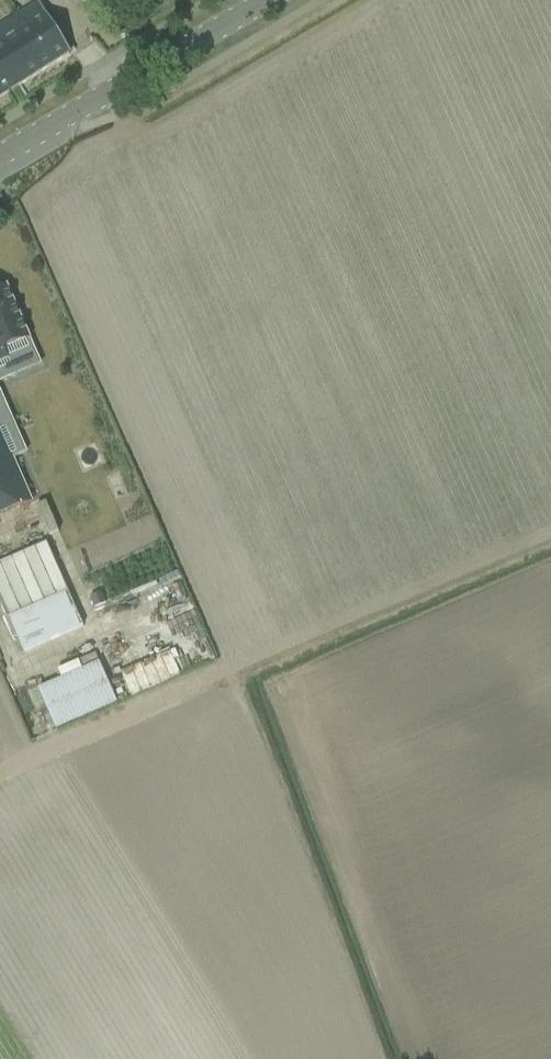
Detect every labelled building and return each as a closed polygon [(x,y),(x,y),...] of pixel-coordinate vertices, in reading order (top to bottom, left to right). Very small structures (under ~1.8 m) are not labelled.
[(30,25),(0,44),(0,64),(16,89),(70,55),(39,7),(24,16),(30,25)] [(16,89),(0,64),(0,99),(16,89)] [(7,362),(2,352),(30,340),(21,320),(24,319),(18,306),(15,308),(7,288),(0,291),(0,365),(7,362)] [(32,503),(0,431),(0,517),(32,503)] [(0,564),(0,599),(9,620),(24,654),(83,628),(68,594),(46,544),(0,564)] [(102,597),(90,602),(95,612),(106,607),(102,597)] [(47,693),(65,735),(128,708),(111,667),(47,693)]
